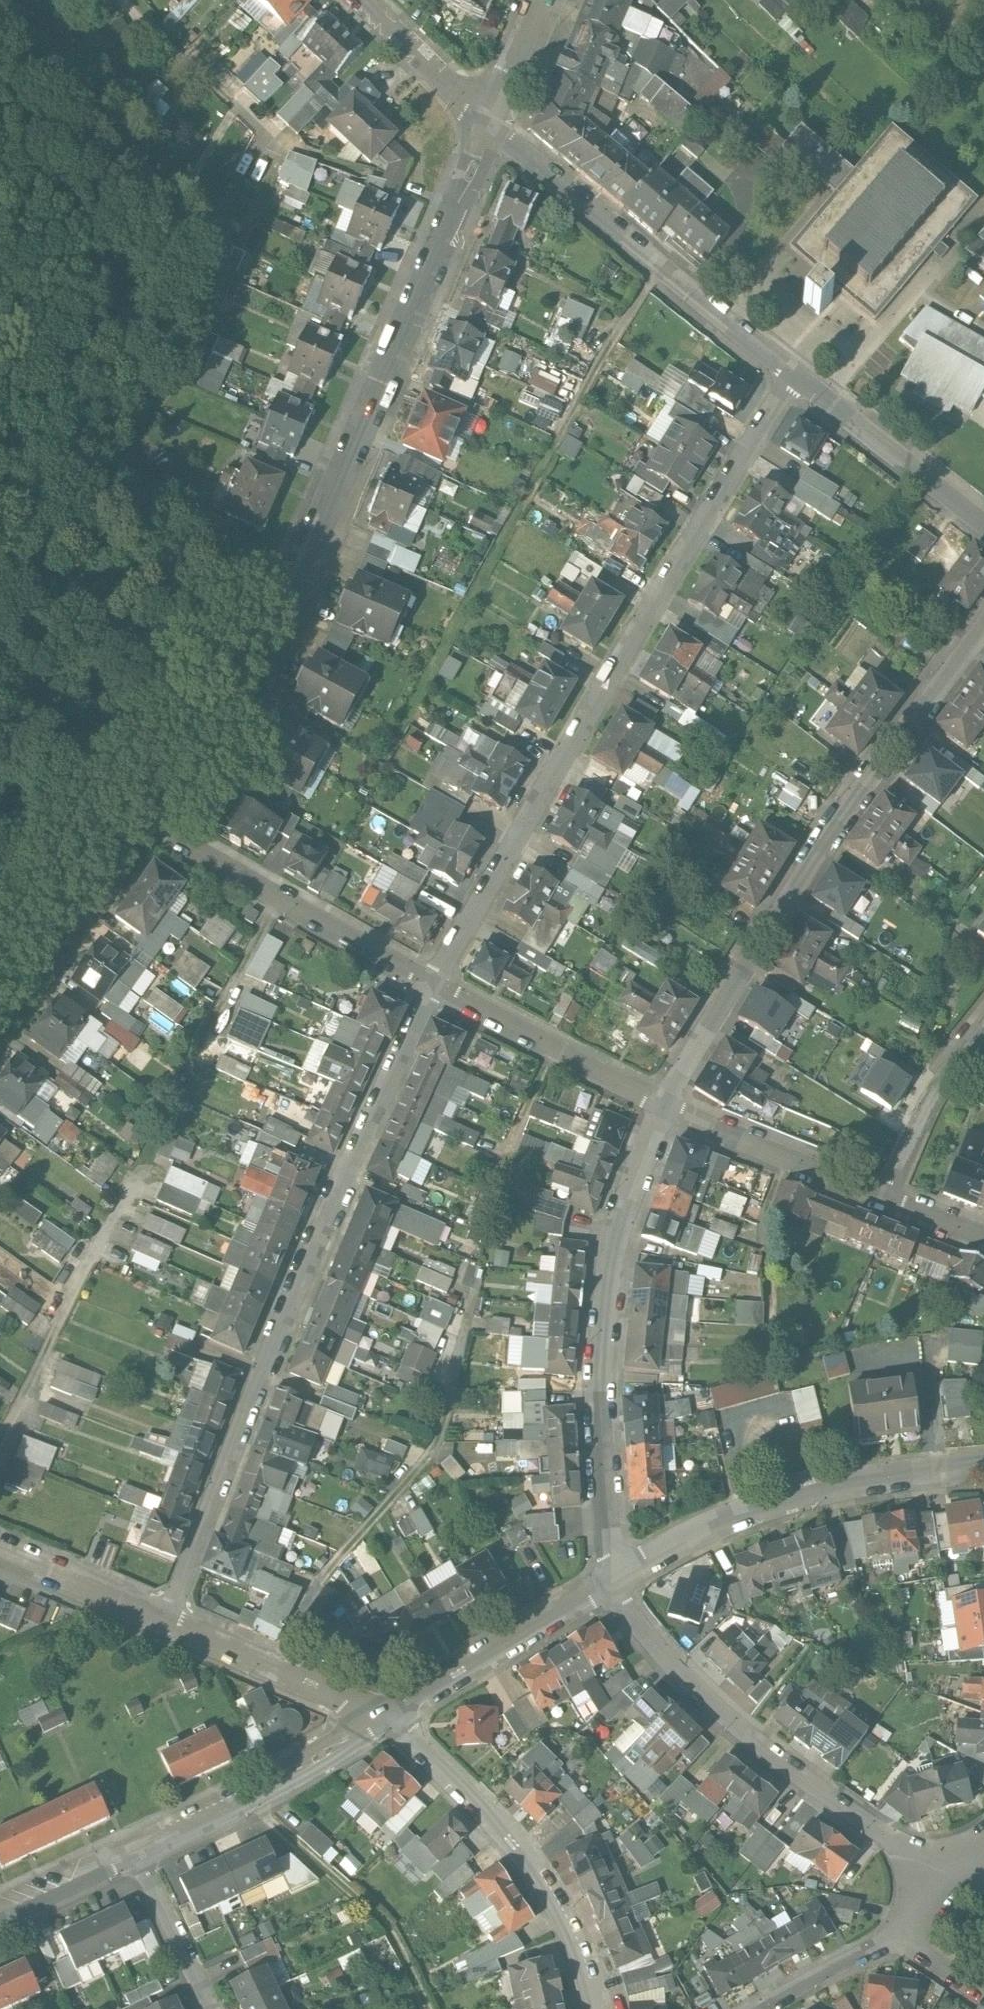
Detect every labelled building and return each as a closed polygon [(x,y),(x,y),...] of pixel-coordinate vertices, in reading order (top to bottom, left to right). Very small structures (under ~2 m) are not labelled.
[(268,12),(278,0),(255,0),(268,12)] [(268,12),(286,29),(306,8),(310,3),(307,0),(278,0),(268,12)] [(481,14),(488,0),(449,0),(481,14)] [(579,22),(616,38),(633,0),(588,0),(579,22)] [(663,2),(678,19),(700,0),(665,0),(663,2)] [(306,8),(294,21),(300,27),(312,14),(306,8)] [(312,14),(300,27),(308,34),(320,21),(312,14)] [(308,34),(300,42),(318,59),(342,33),(323,16),(320,21),(308,34)] [(616,38),(579,22),(564,56),(562,56),(556,71),(557,71),(594,88),(598,90),(614,53),(619,42),(616,38)] [(342,33),(318,59),(324,65),(335,75),(337,77),(361,50),(342,33)] [(614,53),(598,90),(618,98),(629,70),(616,64),(619,55),(614,53)] [(655,80),(633,61),(629,70),(618,98),(629,104),(635,92),(641,97),(655,80)] [(324,65),(305,85),(316,95),(328,83),(335,75),(324,65)] [(727,68),(704,92),(717,104),(739,79),(727,68)] [(594,88),(557,71),(544,103),(543,102),(538,112),(539,113),(532,132),(581,173),(607,143),(610,140),(603,134),(602,133),(598,136),(580,121),(585,109),(594,88)] [(228,72),(220,79),(227,87),(235,81),(228,72)] [(361,86),(352,77),(339,92),(350,103),(338,116),(329,125),(349,144),(373,118),(358,104),(361,100),(372,105),(380,96),(365,82),(361,86)] [(655,80),(641,97),(651,105),(665,88),(655,80)] [(328,83),(316,95),(338,116),(350,103),(339,92),(338,92),(328,83)] [(665,88),(651,105),(687,135),(701,118),(665,88)] [(304,108),(287,126),(297,136),(314,118),(304,108)] [(609,125),(585,109),(580,121),(598,136),(602,133),(603,134),(609,125)] [(621,136),(636,148),(653,128),(638,116),(621,136)] [(373,118),(349,144),(371,163),(390,142),(394,137),(373,118)] [(889,129),(853,171),(800,127),(786,144),(781,150),(834,194),(789,248),(825,278),(804,303),(821,316),(841,292),(876,321),(933,254),(941,260),(949,251),(941,245),(977,201),(889,129)] [(769,131),(755,147),(772,161),(781,150),(786,144),(769,131)] [(704,153),(688,139),(681,147),(697,161),(704,153)] [(411,161),(390,142),(378,155),(390,166),(387,172),(404,179),(411,161)] [(607,143),(581,173),(603,191),(629,162),(632,158),(624,151),(620,155),(607,143)] [(250,151),(242,172),(265,181),(273,160),(250,151)] [(333,169),(303,158),(298,170),(328,181),(333,169)] [(629,162),(603,191),(625,209),(649,180),(629,162)] [(404,179),(387,172),(383,182),(399,189),(404,179)] [(673,188),(655,173),(649,180),(625,209),(658,237),(665,228),(676,238),(703,205),(704,206),(714,195),(686,172),(673,188)] [(383,182),(369,179),(366,189),(367,190),(394,202),(399,189),(383,182)] [(394,202),(367,190),(366,192),(346,184),(337,206),(356,214),(357,212),(391,227),(400,204),(394,202)] [(538,200),(509,187),(495,218),(502,221),(518,228),(525,231),(538,200)] [(703,205),(676,238),(706,263),(729,235),(711,220),(715,216),(704,206),(703,205)] [(391,227),(357,212),(356,214),(346,236),(358,241),(375,248),(380,251),(391,227)] [(518,228),(502,221),(493,241),(510,249),(518,228)] [(967,252),(983,268),(983,234),(967,252)] [(375,248),(358,241),(353,251),(370,259),(375,248)] [(510,249),(493,241),(487,254),(504,262),(510,249)] [(370,259),(353,251),(349,263),(365,270),(370,259)] [(487,254),(481,252),(471,275),(505,289),(515,266),(504,262),(487,254)] [(349,263),(339,258),(329,281),(361,295),(371,273),(365,270),(349,263)] [(505,289),(471,275),(461,298),(467,300),(495,312),(505,289)] [(361,295),(329,281),(319,304),(329,309),(346,316),(351,318),(361,295)] [(573,295),(559,327),(588,339),(602,307),(573,295)] [(495,312),(467,300),(461,313),(478,320),(489,325),(495,312)] [(942,321),(944,318),(926,308),(900,339),(915,351),(903,372),(920,381),(915,389),(951,410),(955,402),(972,411),(981,395),(983,396),(983,345),(969,336),(971,333),(962,328),(961,331),(942,321)] [(346,316),(329,309),(325,320),(342,327),(346,316)] [(478,320),(461,313),(456,326),(472,333),(478,320)] [(342,327),(325,320),(320,331),(337,339),(342,327)] [(456,326),(450,323),(440,346),(474,361),(484,338),(472,333),(456,326)] [(320,331),(308,327),(299,349),(333,364),(342,341),(337,339),(320,331)] [(243,348),(219,337),(213,350),(237,360),(243,348)] [(474,361),(440,346),(430,369),(436,372),(430,385),(443,391),(447,392),(453,380),(463,384),(474,361)] [(333,364),(299,349),(289,372),(300,377),(316,384),(322,387),(328,372),(331,367),(331,368),(333,364)] [(509,367),(519,371),(526,355),(515,350),(509,367)] [(664,380),(634,361),(626,373),(657,392),(664,380)] [(720,377),(698,364),(681,393),(712,412),(716,406),(734,416),(750,389),(723,372),(720,377)] [(539,383),(558,391),(563,379),(543,372),(539,383)] [(316,384),(300,377),(295,388),(311,395),(316,384)] [(311,395),(295,388),(290,399),(307,406),(311,395)] [(476,405),(447,392),(443,391),(438,401),(464,413),(472,416),(476,405)] [(712,412),(681,393),(675,403),(676,404),(706,423),(712,412)] [(290,399),(279,394),(269,418),(303,432),(313,409),(307,406),(290,399)] [(438,401),(425,396),(420,407),(417,405),(411,418),(453,437),(464,413),(438,401)] [(706,423),(676,404),(669,415),(668,417),(677,422),(677,421),(699,435),(706,423)] [(699,435),(677,421),(677,422),(668,417),(669,415),(664,412),(649,437),(663,445),(701,469),(714,448),(713,443),(699,435)] [(303,432),(269,418),(259,441),(287,453),(293,455),(303,432)] [(453,437),(411,418),(405,432),(408,434),(404,445),(443,462),(453,437)] [(804,419),(799,418),(795,421),(794,426),(795,427),(782,447),(810,463),(813,458),(823,441),(826,436),(806,424),(807,424),(804,419)] [(576,455),(591,430),(577,421),(562,447),(576,455)] [(845,454),(823,441),(813,458),(834,471),(845,454)] [(701,469),(663,445),(648,467),(648,469),(670,482),(686,492),(701,469)] [(287,453),(271,446),(266,457),(282,464),(287,453)] [(417,463),(400,456),(394,470),(411,477),(417,463)] [(282,464),(266,457),(261,468),(278,475),(282,464)] [(236,488),(225,513),(252,525),(254,529),(259,531),(264,529),(266,524),(265,520),(283,478),(278,475),(261,468),(247,462),(242,473),(236,488)] [(670,482),(648,469),(648,467),(640,462),(632,475),(663,494),(670,482)] [(242,473),(227,467),(220,481),(236,488),(242,473)] [(394,470),(388,467),(379,490),(412,505),(422,482),(411,477),(394,470)] [(790,498),(762,481),(748,503),(776,520),(782,511),(783,509),(790,498)] [(664,498),(644,486),(637,496),(658,509),(664,498)] [(218,487),(210,505),(220,509),(228,491),(218,487)] [(412,505),(379,490),(369,513),(375,516),(391,523),(403,528),(412,505)] [(642,507),(620,494),(605,519),(625,532),(654,549),(668,527),(640,510),(642,507)] [(776,520),(748,503),(734,525),(759,541),(756,546),(779,560),(781,561),(797,534),(776,520)] [(803,525),(782,511),(776,520),(797,534),(803,525)] [(391,523),(375,516),(370,527),(387,534),(391,523)] [(605,519),(603,518),(598,527),(592,524),(584,537),(612,554),(625,532),(605,519)] [(923,528),(907,551),(921,561),(925,555),(937,539),(923,528)] [(654,549),(625,532),(612,554),(640,571),(654,549)] [(963,558),(937,539),(925,555),(951,574),(963,558)] [(390,548),(369,540),(364,550),(385,559),(390,548)] [(941,588),(942,590),(938,596),(951,605),(956,600),(968,609),(983,587),(983,551),(974,543),(951,574),(941,588)] [(779,560),(756,546),(750,556),(773,570),(779,560)] [(366,554),(357,575),(359,575),(359,574),(379,583),(388,563),(366,554)] [(458,571),(461,560),(441,554),(437,565),(458,571)] [(750,556),(747,554),(741,565),(767,581),(773,570),(750,556)] [(744,573),(716,556),(702,579),(730,596),(736,587),(744,573)] [(359,575),(353,589),(348,587),(344,597),(345,598),(340,608),(344,609),(338,622),(338,624),(356,632),(385,644),(394,624),(396,625),(402,613),(399,612),(407,595),(379,583),(359,574),(359,575)] [(730,596),(702,579),(689,601),(703,610),(717,618),(725,605),(730,596)] [(584,600),(558,584),(552,593),(578,609),(584,600)] [(622,603),(593,585),(584,600),(578,609),(607,627),(622,603)] [(757,600),(736,587),(730,596),(752,609),(757,600)] [(578,609),(552,593),(547,603),(573,618),(578,609)] [(752,609),(730,596),(725,605),(747,618),(752,609)] [(607,627),(578,609),(573,618),(564,633),(593,651),(607,627)] [(717,618),(703,610),(694,625),(729,647),(735,636),(726,630),(728,626),(717,618)] [(356,632),(338,624),(338,622),(335,621),(329,633),(351,643),(356,632)] [(918,643),(901,631),(895,639),(911,651),(918,643)] [(700,650),(671,632),(656,656),(685,674),(691,665),(700,650)] [(351,643),(329,633),(317,653),(319,654),(320,653),(339,664),(351,643)] [(565,656),(544,644),(538,654),(559,667),(565,656)] [(339,664),(320,653),(319,654),(312,667),(307,664),(302,674),(303,675),(297,684),(301,686),(294,698),(293,700),(310,709),(338,725),(349,706),(351,707),(358,695),(356,694),(365,678),(339,664)] [(446,672),(459,678),(467,661),(454,655),(446,672)] [(685,674),(656,656),(642,680),(670,698),(680,684),(685,674)] [(717,681),(691,665),(685,674),(711,690),(717,681)] [(536,681),(511,666),(505,676),(531,691),(536,681)] [(575,684),(545,667),(536,681),(531,691),(561,708),(575,684)] [(970,680),(970,681),(958,697),(983,716),(983,671),(980,667),(970,680)] [(711,690),(685,674),(680,684),(705,699),(711,690)] [(901,698),(871,675),(855,696),(849,704),(879,726),(891,710),(891,711),(901,698)] [(505,676),(490,700),(517,715),(546,732),(561,708),(531,691),(505,676)] [(855,696),(837,682),(831,690),(849,704),(855,696)] [(849,704),(831,690),(825,698),(843,712),(849,704)] [(310,709),(293,700),(294,698),(290,696),(283,708),(303,719),(304,720),(310,709)] [(958,697),(946,712),(936,725),(967,748),(983,727),(983,729),(983,716),(958,697)] [(879,726),(849,704),(843,712),(827,732),(858,755),(867,743),(867,742),(879,726)] [(283,708),(282,708),(275,720),(279,722),(279,720),(297,730),(303,719),(283,708)] [(520,724),(499,712),(493,723),(514,734),(520,724)] [(652,729),(623,712),(608,735),(637,753),(643,744),(652,729)] [(297,730),(279,720),(279,722),(272,734),(268,732),(263,741),(262,741),(256,751),(261,753),(253,767),(271,778),(293,790),(298,793),(307,777),(309,778),(316,767),(314,766),(325,746),(297,730)] [(461,740),(432,723),(425,734),(454,751),(455,752),(461,740)] [(637,753),(608,735),(593,759),(622,777),(631,762),(637,753)] [(512,754),(482,737),(474,751),(470,749),(465,757),(515,787),(528,764),(522,760),(525,754),(515,748),(512,754)] [(668,759),(643,744),(637,753),(663,768),(668,759)] [(962,776),(928,749),(905,779),(940,805),(962,776)] [(455,752),(454,751),(449,760),(459,766),(460,766),(465,757),(455,752)] [(663,768),(637,753),(631,762),(657,778),(663,768)] [(515,787),(465,757),(460,766),(459,766),(481,779),(473,792),(502,809),(515,787)] [(758,779),(748,773),(743,780),(753,787),(758,779)] [(790,782),(776,774),(771,782),(776,785),(770,794),(778,800),(790,782)] [(293,790),(271,778),(260,796),(282,809),(293,790)] [(246,790),(226,779),(220,790),(227,793),(240,800),(246,790)] [(472,798),(444,782),(437,794),(465,810),(472,798)] [(807,794),(790,783),(779,801),(796,812),(807,794)] [(603,807),(574,790),(561,813),(590,829),(595,820),(603,807)] [(240,800),(227,793),(210,824),(233,837),(230,841),(241,847),(243,843),(266,855),(271,846),(275,845),(274,841),(279,833),(283,825),(240,800)] [(465,810),(437,794),(430,806),(458,822),(465,810)] [(914,818),(883,795),(874,807),(874,808),(865,820),(915,857),(920,849),(902,835),(914,818)] [(590,829),(561,813),(548,836),(577,852),(584,838),(590,829)] [(283,825),(279,833),(289,839),(294,831),(300,820),(289,814),(283,825)] [(705,823),(691,814),(685,823),(700,832),(705,823)] [(616,833),(595,820),(590,829),(611,842),(616,833)] [(915,857),(865,820),(856,832),(847,844),(878,867),(890,851),(909,865),(915,857)] [(728,837),(705,823),(700,832),(722,846),(728,837)] [(484,841),(455,825),(447,839),(426,826),(420,835),(442,848),(471,864),(484,841)] [(793,847),(761,827),(747,849),(728,837),(722,846),(774,877),(784,861),(785,861),(793,847)] [(611,842),(590,829),(584,838),(595,845),(590,854),(601,860),(611,842)] [(289,839),(283,850),(294,856),(303,839),(304,837),(294,831),(289,839)] [(442,848),(420,835),(415,844),(437,857),(442,848)] [(328,852),(303,839),(294,856),(285,872),(296,878),(297,876),(311,884),(320,867),(328,852)] [(774,877),(722,846),(717,854),(736,866),(723,888),(755,908),(764,895),(764,894),(774,877)] [(471,864),(442,848),(437,857),(429,870),(458,887),(471,864)] [(185,884),(154,862),(135,889),(175,918),(186,902),(185,898),(178,893),(185,884)] [(331,874),(320,867),(311,884),(308,888),(319,895),(331,874)] [(558,884),(530,867),(516,890),(545,906),(550,897),(558,884)] [(864,886),(833,867),(814,898),(834,910),(845,917),(864,886)] [(175,918),(135,889),(115,916),(145,937),(144,938),(159,949),(169,934),(179,941),(188,928),(175,918)] [(545,906),(516,890),(503,912),(531,929),(553,942),(566,919),(545,906)] [(409,908),(387,896),(377,914),(400,925),(396,931),(424,947),(440,919),(412,903),(409,908)] [(572,910),(550,897),(545,906),(566,919),(572,910)] [(251,909),(245,920),(253,925),(259,914),(251,909)] [(845,917),(834,910),(828,921),(859,940),(865,929),(845,917)] [(216,914),(200,936),(220,950),(235,929),(216,914)] [(830,936),(801,919),(786,943),(815,960),(842,977),(848,968),(820,952),(830,936)] [(553,942),(531,929),(523,944),(545,956),(553,942)] [(627,944),(666,969),(675,955),(636,931),(627,944)] [(268,936),(245,975),(262,982),(283,945),(268,936)] [(130,959),(100,938),(86,958),(116,980),(130,959)] [(523,944),(522,943),(515,954),(547,973),(554,962),(545,956),(523,944)] [(815,960),(786,943),(771,966),(800,984),(810,969),(837,986),(842,977),(815,960)] [(512,960),(485,944),(469,972),(496,988),(499,983),(521,996),(531,978),(509,966),(512,960)] [(608,946),(597,965),(615,975),(626,956),(608,946)] [(210,969),(186,952),(185,952),(179,948),(174,954),(181,959),(171,972),(195,990),(210,969)] [(116,980),(86,958),(71,979),(101,1000),(116,980)] [(658,1001),(631,984),(626,992),(653,1009),(658,1001)] [(697,1003),(668,985),(658,1001),(653,1009),(682,1027),(697,1003)] [(249,989),(230,1036),(265,1050),(284,1003),(249,989)] [(793,1011),(757,989),(739,1019),(775,1041),(793,1011)] [(653,1009),(626,992),(620,1001),(648,1018),(653,1009)] [(406,1010),(370,994),(368,1001),(361,998),(356,1010),(363,1012),(358,1025),(387,1037),(386,1038),(392,1041),(406,1010)] [(89,1017),(59,996),(44,1016),(75,1038),(89,1017)] [(136,1021),(110,1002),(102,1013),(112,1021),(128,1032),(136,1021)] [(682,1027),(653,1009),(648,1018),(638,1033),(667,1051),(682,1027)] [(345,1021),(330,1015),(326,1026),(341,1032),(345,1021)] [(75,1038),(44,1016),(30,1037),(60,1059),(75,1038)] [(387,1037),(358,1025),(357,1025),(346,1020),(341,1032),(333,1048),(348,1055),(374,1066),(386,1038),(387,1037)] [(128,1032),(112,1021),(102,1034),(126,1051),(135,1038),(128,1032)] [(465,1037),(431,1022),(417,1053),(422,1055),(422,1054),(451,1067),(465,1037)] [(754,1059),(725,1041),(710,1065),(767,1100),(772,1091),(745,1074),(754,1059)] [(880,1061),(897,1072),(903,1062),(873,1044),(867,1054),(880,1061)] [(341,1053),(326,1047),(321,1058),(336,1064),(341,1053)] [(48,1075),(18,1053),(3,1074),(33,1096),(48,1075)] [(451,1067),(422,1054),(422,1055),(409,1083),(434,1095),(450,1102),(457,1088),(462,1090),(469,1076),(451,1067)] [(348,1055),(335,1085),(360,1095),(374,1066),(348,1055)] [(93,1078),(70,1061),(61,1072),(85,1090),(93,1078)] [(897,1072),(880,1061),(861,1091),(891,1110),(910,1080),(897,1072)] [(767,1100),(710,1065),(696,1089),(725,1107),(734,1092),(762,1108),(767,1100)] [(85,1090),(61,1072),(54,1082),(78,1099),(85,1090)] [(3,1074),(0,1078),(0,1103),(35,1128),(46,1113),(53,1118),(57,1113),(33,1096),(3,1074)] [(491,1086),(469,1076),(462,1090),(484,1100),(491,1086)] [(434,1095),(409,1083),(395,1112),(421,1124),(434,1095)] [(360,1095),(335,1085),(321,1114),(347,1125),(360,1095)] [(306,1110),(290,1103),(285,1114),(302,1120),(306,1110)] [(421,1124),(395,1112),(382,1141),(407,1153),(421,1124)] [(631,1122),(605,1112),(593,1142),(619,1153),(631,1122)] [(347,1125),(321,1114),(308,1143),(333,1154),(347,1125)] [(575,1120),(558,1114),(553,1126),(570,1133),(575,1120)] [(448,1137),(430,1128),(425,1138),(443,1147),(448,1137)] [(298,1138),(280,1129),(275,1139),(282,1142),(294,1147),(298,1138)] [(969,1131),(957,1162),(975,1169),(983,1146),(983,1137),(969,1131)] [(275,1139),(262,1133),(256,1145),(276,1155),(282,1142),(275,1139)] [(407,1153),(382,1141),(369,1171),(394,1182),(407,1153)] [(728,1160),(676,1141),(668,1165),(699,1176),(708,1179),(711,1168),(723,1173),(728,1160)] [(576,1155),(551,1145),(545,1161),(558,1164),(561,1165),(580,1172),(581,1172),(607,1183),(607,1181),(608,1181),(617,1158),(619,1153),(593,1142),(584,1164),(574,1158),(576,1155)] [(545,1143),(538,1159),(545,1161),(551,1145),(545,1143)] [(104,1150),(86,1177),(102,1189),(121,1162),(104,1150)] [(320,1171),(282,1155),(273,1178),(310,1194),(320,1171)] [(956,1162),(944,1194),(977,1206),(983,1187),(983,1173),(975,1169),(957,1162),(956,1162)] [(581,1172),(580,1172),(561,1165),(558,1164),(552,1181),(574,1189),(568,1204),(594,1214),(607,1183),(581,1172)] [(699,1176),(668,1165),(660,1188),(691,1200),(700,1203),(708,1180),(708,1179),(699,1176)] [(208,1186),(171,1170),(164,1185),(201,1200),(208,1186)] [(310,1194),(273,1178),(263,1200),(271,1204),(301,1217),(310,1194)] [(815,1194),(783,1182),(772,1209),(804,1221),(808,1212),(828,1220),(835,1203),(814,1195),(815,1194)] [(427,1194),(405,1185),(401,1195),(423,1204),(427,1194)] [(691,1200),(660,1188),(651,1211),(682,1223),(691,1200)] [(398,1204),(367,1191),(358,1214),(388,1227),(420,1241),(429,1220),(397,1206),(398,1204)] [(554,1194),(543,1191),(539,1202),(536,1215),(565,1223),(570,1209),(551,1202),(554,1194)] [(744,1205),(722,1197),(718,1210),(740,1218),(744,1205)] [(887,1223),(856,1211),(855,1212),(835,1203),(828,1220),(849,1228),(845,1237),(877,1250),(887,1223)] [(301,1217),(271,1204),(261,1226),(291,1239),(301,1217)] [(651,1211),(651,1212),(642,1236),(656,1241),(674,1247),(683,1250),(692,1226),(682,1223),(651,1211)] [(828,1220),(808,1212),(804,1221),(802,1229),(822,1237),(822,1236),(823,1236),(828,1220)] [(388,1227),(358,1214),(348,1237),(378,1250),(388,1227)] [(187,1231),(150,1215),(144,1229),(181,1245),(187,1231)] [(714,1220),(709,1232),(733,1240),(737,1228),(714,1220)] [(75,1241),(48,1222),(41,1232),(68,1251),(75,1241)] [(919,1235),(887,1223),(877,1250),(909,1262),(912,1253),(933,1261),(939,1244),(919,1236),(919,1235)] [(291,1239),(261,1226),(257,1237),(240,1229),(235,1242),(282,1262),(291,1239)] [(68,1251),(41,1232),(32,1244),(60,1263),(68,1251)] [(173,1249),(140,1234),(132,1251),(166,1265),(173,1249)] [(378,1250),(348,1237),(339,1260),(369,1272),(378,1250)] [(674,1247),(656,1241),(652,1254),(680,1261),(683,1250),(674,1247)] [(282,1262),(235,1242),(225,1264),(242,1272),(272,1285),(282,1262)] [(587,1244),(559,1242),(558,1258),(556,1274),(584,1276),(587,1244)] [(960,1252),(939,1244),(933,1261),(953,1269),(950,1278),(982,1291),(983,1285),(983,1261),(960,1252)] [(558,1258),(542,1257),(541,1272),(556,1274),(558,1258)] [(369,1272),(339,1260),(329,1282),(360,1295),(369,1272)] [(457,1271),(439,1263),(438,1264),(427,1260),(423,1269),(453,1281),(457,1271)] [(669,1270),(636,1267),(634,1292),(666,1296),(666,1295),(685,1297),(688,1274),(669,1271),(669,1270)] [(716,1270),(699,1267),(697,1276),(707,1278),(714,1279),(716,1270)] [(813,1270),(806,1268),(804,1277),(810,1279),(813,1270)] [(272,1285),(242,1272),(233,1294),(263,1307),(272,1285)] [(584,1276),(556,1274),(553,1307),(581,1310),(584,1283),(583,1283),(584,1276)] [(360,1295),(329,1282),(320,1305),(350,1318),(360,1295)] [(35,1323),(47,1300),(17,1283),(4,1306),(35,1323)] [(233,1294),(214,1286),(205,1309),(223,1317),(253,1330),(263,1307),(233,1294)] [(666,1296),(634,1292),(631,1317),(663,1321),(666,1296)] [(449,1309),(430,1301),(426,1312),(444,1320),(449,1309)] [(754,1303),(736,1302),(735,1311),(753,1312),(754,1303)] [(350,1318),(320,1305),(310,1328),(341,1341),(350,1318)] [(581,1310),(553,1307),(550,1340),(578,1342),(578,1337),(579,1337),(581,1310)] [(444,1320),(426,1312),(422,1321),(423,1322),(441,1329),(444,1320)] [(681,1313),(671,1312),(671,1320),(680,1322),(681,1313)] [(253,1330),(223,1317),(213,1340),(244,1353),(253,1330)] [(663,1321),(631,1317),(628,1341),(661,1345),(663,1321)] [(680,1322),(671,1320),(669,1330),(679,1331),(680,1322)] [(195,1353),(201,1328),(178,1322),(172,1347),(195,1353)] [(441,1329),(423,1322),(413,1345),(435,1354),(444,1331),(441,1329)] [(953,1361),(983,1362),(983,1327),(954,1327),(953,1361)] [(341,1341),(310,1328),(301,1350),(331,1363),(341,1341)] [(578,1342),(550,1340),(547,1373),(574,1376),(578,1342)] [(661,1345),(628,1341),(625,1367),(658,1371),(659,1360),(668,1361),(669,1346),(661,1345)] [(435,1354),(413,1345),(404,1367),(426,1377),(435,1354)] [(369,1353),(353,1346),(348,1357),(365,1364),(369,1353)] [(331,1363),(301,1350),(291,1373),(321,1386),(331,1363)] [(844,1353),(823,1359),(829,1380),(850,1374),(844,1353)] [(242,1374),(215,1364),(204,1394),(230,1405),(242,1374)] [(78,1381),(57,1373),(52,1387),(72,1395),(78,1381)] [(913,1378),(849,1386),(856,1440),(920,1432),(913,1378)] [(546,1392),(546,1380),(519,1380),(519,1392),(525,1392),(546,1392)] [(971,1416),(966,1380),(946,1381),(951,1418),(971,1416)] [(815,1387),(789,1395),(795,1414),(821,1406),(815,1387)] [(304,1398),(277,1388),(266,1418),(293,1429),(316,1436),(317,1436),(327,1411),(328,1411),(320,1408),(303,1401),(304,1398)] [(546,1392),(525,1392),(525,1404),(546,1404),(546,1392)] [(230,1405),(204,1394),(193,1424),(219,1434),(230,1405)] [(350,1407),(325,1397),(320,1408),(328,1411),(327,1411),(345,1419),(350,1407)] [(656,1398),(624,1400),(626,1426),(658,1424),(656,1398)] [(67,1411),(46,1403),(41,1416),(63,1424),(67,1411)] [(574,1407),(546,1410),(548,1427),(525,1429),(525,1433),(526,1442),(550,1442),(577,1440),(574,1407)] [(293,1429),(266,1418),(255,1448),(280,1458),(285,1460),(304,1467),(316,1436),(293,1429)] [(821,1420),(810,1423),(816,1444),(827,1441),(821,1420)] [(810,1423),(800,1425),(806,1447),(816,1444),(810,1423)] [(219,1434),(193,1424),(181,1454),(207,1464),(219,1434)] [(658,1424),(626,1426),(628,1451),(661,1448),(658,1424)] [(172,1438),(150,1429),(145,1441),(168,1449),(172,1438)] [(525,1433),(516,1433),(517,1443),(519,1443),(526,1442),(525,1433)] [(682,1437),(667,1438),(668,1447),(683,1446),(682,1437)] [(392,1438),(389,1452),(409,1457),(413,1442),(392,1438)] [(577,1440),(550,1442),(526,1442),(519,1443),(520,1460),(540,1459),(541,1475),(551,1474),(579,1472),(579,1471),(578,1445),(577,1445),(577,1440)] [(280,1458),(255,1448),(243,1478),(269,1489),(271,1489),(293,1497),(299,1479),(276,1471),(280,1458)] [(661,1448),(628,1451),(630,1476),(663,1473),(661,1448)] [(392,1460),(363,1451),(359,1464),(373,1469),(372,1473),(387,1478),(388,1473),(392,1475),(400,1464),(392,1462),(392,1460)] [(207,1464),(181,1454),(170,1484),(196,1494),(207,1464)] [(459,1454),(448,1462),(462,1479),(473,1471),(459,1454)] [(45,1470),(15,1458),(6,1483),(28,1492),(33,1480),(40,1482),(45,1470)] [(579,1472),(551,1474),(554,1508),(582,1506),(579,1472)] [(663,1473),(630,1476),(632,1501),(654,1499),(665,1498),(663,1473)] [(269,1489),(243,1478),(232,1508),(267,1523),(272,1510),(287,1515),(294,1498),(293,1497),(271,1489),(269,1489)] [(196,1494),(170,1484),(159,1514),(189,1527),(190,1526),(185,1524),(196,1494)] [(665,1498),(654,1499),(655,1507),(666,1506),(665,1498)] [(853,1504),(854,1516),(878,1515),(877,1502),(853,1504)] [(981,1519),(978,1503),(948,1508),(948,1512),(953,1543),(967,1541),(968,1546),(983,1543),(983,1549),(983,1519),(981,1519)] [(232,1508),(221,1538),(220,1539),(250,1551),(263,1556),(271,1559),(280,1562),(285,1548),(277,1545),(284,1529),(267,1523),(232,1508)] [(948,1512),(933,1515),(938,1551),(954,1548),(953,1543),(948,1512)] [(159,1514),(155,1513),(142,1543),(177,1558),(189,1527),(159,1514)] [(932,1513),(917,1515),(920,1538),(935,1536),(933,1515),(932,1513)] [(555,1514),(527,1516),(528,1530),(556,1528),(555,1514)] [(912,1515),(888,1518),(893,1555),(916,1552),(912,1515)] [(410,1517),(399,1524),(406,1537),(417,1531),(410,1517)] [(888,1518),(865,1520),(869,1557),(893,1555),(888,1518)] [(860,1521),(845,1524),(851,1546),(863,1545),(860,1521)] [(845,1523),(830,1528),(845,1572),(857,1568),(845,1524),(845,1523)] [(824,1532),(809,1537),(808,1533),(792,1539),(793,1541),(795,1541),(803,1566),(805,1572),(806,1572),(808,1580),(812,1591),(841,1581),(824,1532)] [(250,1551),(220,1539),(221,1538),(216,1536),(203,1568),(238,1582),(250,1551)] [(474,1551),(477,1558),(499,1548),(496,1541),(474,1551)] [(767,1550),(766,1550),(775,1575),(776,1575),(798,1568),(803,1566),(795,1541),(793,1541),(767,1550)] [(766,1547),(751,1552),(752,1555),(736,1560),(750,1599),(762,1594),(759,1586),(778,1580),(776,1575),(775,1575),(766,1550),(767,1550),(766,1547)] [(487,1555),(459,1572),(478,1603),(506,1587),(487,1555)] [(287,1584),(265,1576),(271,1559),(263,1556),(256,1573),(260,1574),(253,1589),(270,1596),(259,1619),(282,1631),(303,1591),(287,1584)] [(280,1562),(271,1559),(265,1576),(287,1584),(294,1568),(280,1562)] [(803,1566),(798,1568),(798,1570),(796,1575),(799,1583),(808,1580),(806,1572),(805,1572),(803,1566)] [(460,1576),(433,1592),(448,1616),(474,1600),(476,1604),(478,1603),(459,1572),(458,1572),(460,1576)] [(710,1593),(683,1584),(679,1599),(674,1601),(669,1615),(700,1625),(704,1613),(710,1593)] [(972,1585),(945,1589),(947,1602),(955,1601),(955,1600),(974,1597),(972,1585)] [(433,1592),(405,1608),(420,1632),(448,1616),(433,1592)] [(719,1596),(710,1593),(704,1613),(712,1616),(719,1596)] [(955,1600),(955,1601),(959,1625),(983,1621),(983,1595),(974,1597),(955,1600)] [(43,1622),(52,1608),(39,1600),(31,1614),(43,1622)] [(0,1613),(0,1625),(6,1627),(16,1605),(5,1601),(0,1613)] [(16,1605),(6,1627),(17,1632),(26,1610),(16,1605)] [(405,1608),(378,1625),(376,1621),(375,1622),(394,1654),(395,1653),(393,1649),(420,1632),(405,1608)] [(959,1625),(959,1628),(945,1630),(948,1651),(962,1649),(962,1650),(983,1647),(983,1646),(983,1621),(959,1625)] [(394,1654),(375,1622),(347,1639),(366,1671),(394,1654)] [(762,1642),(752,1652),(757,1657),(760,1655),(763,1655),(783,1633),(776,1627),(762,1642)] [(599,1628),(586,1636),(584,1633),(571,1641),(572,1644),(573,1643),(590,1671),(605,1662),(609,1669),(620,1663),(599,1628)] [(734,1628),(722,1640),(721,1640),(706,1655),(729,1677),(752,1652),(762,1642),(748,1630),(743,1636),(734,1628)] [(548,1658),(547,1659),(561,1682),(562,1681),(582,1669),(583,1670),(581,1676),(586,1684),(594,1678),(590,1671),(573,1643),(572,1644),(548,1658)] [(962,1650),(962,1649),(948,1651),(949,1662),(983,1660),(983,1652),(983,1647),(962,1650)] [(752,1652),(729,1677),(746,1692),(758,1679),(755,1675),(765,1665),(757,1657),(752,1652)] [(547,1656),(533,1664),(535,1667),(521,1675),(542,1710),(553,1703),(549,1696),(565,1686),(562,1681),(561,1682),(547,1659),(548,1658),(547,1656)] [(964,1681),(963,1698),(983,1700),(983,1689),(983,1682),(964,1681)] [(805,1697),(792,1687),(781,1701),(787,1705),(776,1719),(798,1735),(795,1738),(796,1739),(815,1715),(800,1703),(805,1697)] [(637,1723),(613,1747),(615,1749),(616,1748),(624,1757),(632,1750),(649,1734),(673,1709),(654,1690),(629,1715),(637,1723)] [(271,1711),(261,1691),(245,1699),(267,1745),(293,1732),(296,1730),(297,1726),(296,1723),(295,1720),(292,1718),(289,1717),(286,1717),(283,1718),(278,1708),(271,1711)] [(673,1709),(649,1734),(632,1750),(660,1777),(676,1761),(675,1760),(682,1754),(700,1735),(673,1709)] [(837,1709),(826,1724),(834,1730),(845,1715),(837,1709)] [(498,1711),(464,1713),(464,1727),(460,1732),(460,1746),(491,1745),(491,1733),(499,1732),(498,1711)] [(982,1712),(981,1724),(959,1722),(957,1742),(958,1742),(979,1744),(979,1752),(983,1754),(983,1712),(982,1712)] [(815,1715),(796,1739),(809,1749),(812,1746),(818,1751),(834,1730),(826,1724),(815,1715)] [(834,1730),(818,1751),(827,1758),(825,1761),(838,1771),(867,1733),(845,1715),(834,1730)] [(217,1730),(163,1756),(177,1786),(231,1761),(217,1730)] [(700,1735),(682,1754),(692,1764),(710,1744),(700,1735)] [(958,1742),(957,1753),(957,1754),(983,1769),(983,1754),(979,1752),(979,1744),(958,1742)] [(541,1746),(523,1763),(532,1772),(523,1781),(520,1777),(507,1791),(523,1807),(547,1784),(560,1771),(556,1766),(557,1765),(555,1763),(556,1761),(541,1746)] [(615,1749),(605,1759),(613,1767),(624,1757),(616,1748),(615,1749)] [(728,1756),(700,1791),(707,1797),(719,1782),(736,1795),(751,1775),(728,1756)] [(383,1757),(346,1797),(363,1813),(401,1773),(383,1757)] [(624,1757),(613,1767),(622,1777),(633,1767),(624,1757)] [(560,1771),(547,1784),(554,1791),(567,1778),(566,1777),(576,1767),(570,1761),(560,1771)] [(962,1766),(936,1774),(947,1808),(972,1800),(962,1766)] [(401,1773),(363,1813),(381,1829),(418,1789),(401,1773)] [(936,1774),(910,1782),(921,1816),(947,1808),(936,1774)] [(775,1795),(751,1775),(736,1795),(752,1808),(740,1823),(747,1829),(775,1795)] [(910,1782),(901,1775),(884,1799),(911,1819),(921,1816),(910,1782)] [(680,1776),(665,1793),(676,1803),(692,1787),(680,1776)] [(547,1784),(523,1807),(538,1823),(552,1810),(549,1807),(559,1797),(554,1791),(547,1784)] [(0,1831),(0,1863),(2,1867),(109,1818),(95,1787),(0,1831)] [(591,1804),(573,1819),(583,1831),(601,1815),(591,1804)] [(449,1818),(422,1844),(440,1862),(466,1836),(449,1818)] [(813,1819),(788,1851),(811,1867),(835,1835),(813,1819)] [(333,1844),(309,1823),(298,1836),(321,1858),(333,1844)] [(671,1849),(660,1833),(645,1843),(635,1828),(623,1836),(644,1867),(671,1849)] [(835,1835),(811,1867),(835,1885),(836,1885),(840,1878),(859,1852),(835,1835)] [(773,1836),(752,1863),(765,1873),(786,1846),(773,1836)] [(601,1838),(592,1841),(596,1850),(604,1846),(601,1838)] [(266,1840),(245,1850),(261,1886),(283,1876),(276,1861),(266,1840)] [(592,1841),(568,1851),(581,1880),(604,1870),(596,1850),(592,1841)] [(245,1850),(223,1860),(240,1896),(261,1886),(245,1850)] [(459,1853),(444,1867),(451,1875),(466,1861),(459,1853)] [(291,1855),(276,1861),(283,1876),(291,1894),(319,1881),(291,1855)] [(412,1856),(405,1862),(413,1871),(420,1864),(412,1856)] [(223,1860),(202,1870),(219,1906),(240,1896),(223,1860)] [(499,1868),(478,1883),(483,1890),(468,1901),(479,1918),(494,1908),(516,1894),(499,1868)] [(202,1870),(180,1880),(191,1902),(197,1916),(219,1906),(202,1870)] [(604,1870),(581,1880),(593,1909),(617,1900),(604,1870)] [(806,1879),(804,1888),(816,1891),(818,1881),(806,1879)] [(478,1883),(462,1893),(467,1901),(468,1901),(483,1890),(478,1883)] [(699,1897),(704,1914),(726,1907),(721,1890),(699,1897)] [(516,1894),(494,1908),(506,1926),(511,1933),(532,1919),(516,1894)] [(827,1906),(858,1914),(860,1900),(838,1896),(831,1894),(827,1906)] [(617,1900),(593,1909),(605,1939),(629,1929),(617,1900)] [(197,1916),(191,1902),(180,1907),(195,1940),(206,1935),(197,1916)] [(813,1914),(792,1926),(805,1948),(833,1933),(816,1902),(808,1906),(813,1914)] [(134,1926),(125,1905),(103,1916),(120,1952),(142,1942),(134,1926)] [(744,1915),(733,1926),(741,1935),(755,1926),(744,1915)] [(120,1952),(103,1916),(82,1925),(99,1962),(120,1952)] [(162,1953),(147,1921),(134,1926),(142,1942),(150,1959),(162,1953)] [(82,1925),(60,1935),(70,1958),(77,1972),(99,1962),(82,1925)] [(638,1925),(629,1929),(633,1939),(642,1935),(638,1925)] [(506,1926),(490,1936),(494,1944),(511,1933),(506,1926)] [(792,1926),(765,1941),(778,1964),(805,1948),(792,1926)] [(629,1929),(605,1939),(618,1968),(650,1954),(646,1946),(638,1950),(633,1939),(629,1929)] [(271,1939),(262,1943),(267,1954),(246,1964),(251,1975),(266,1967),(281,1960),(271,1939)] [(517,1941),(485,1955),(489,1964),(521,1950),(517,1941)] [(765,1941),(737,1957),(750,1980),(778,1964),(765,1941)] [(262,1943),(240,1953),(245,1964),(267,1954),(262,1943)] [(36,1957),(26,1962),(36,1984),(47,1979),(36,1957)] [(737,1957),(717,1969),(713,1961),(705,1965),(722,1995),(750,1980),(737,1957)] [(70,1958),(54,1965),(65,1990),(82,1983),(77,1972),(70,1958)] [(550,1961),(510,1971),(513,1984),(522,1982),(526,1999),(560,1990),(557,1976),(554,1977),(550,1961)] [(0,1974),(0,2008),(4,2008),(40,1992),(36,1984),(26,1962),(0,1974)] [(251,1975),(230,1985),(241,2006),(277,1989),(266,1967),(251,1975)] [(652,1967),(620,1975),(623,1987),(655,1978),(652,1967)] [(870,1977),(867,1995),(872,1996),(870,2008),(890,2008),(894,1981),(870,1977)] [(158,1980),(125,1996),(131,2007),(163,1991),(158,1980)] [(894,1981),(890,2008),(908,2008),(909,2001),(913,2002),(916,1984),(894,1981)] [(241,2006),(242,2008),(287,2008),(277,1989),(241,2006)] [(526,1999),(526,2000),(532,1999),(535,2008),(562,2008),(557,1992),(561,1992),(560,1990),(526,1999)] [(844,2008),(862,2008),(854,1995),(840,2002),(844,2008)] [(126,2008),(154,2008),(149,1998),(131,2007),(126,2008)] [(154,2008),(181,2008),(176,1998),(154,2008)]
